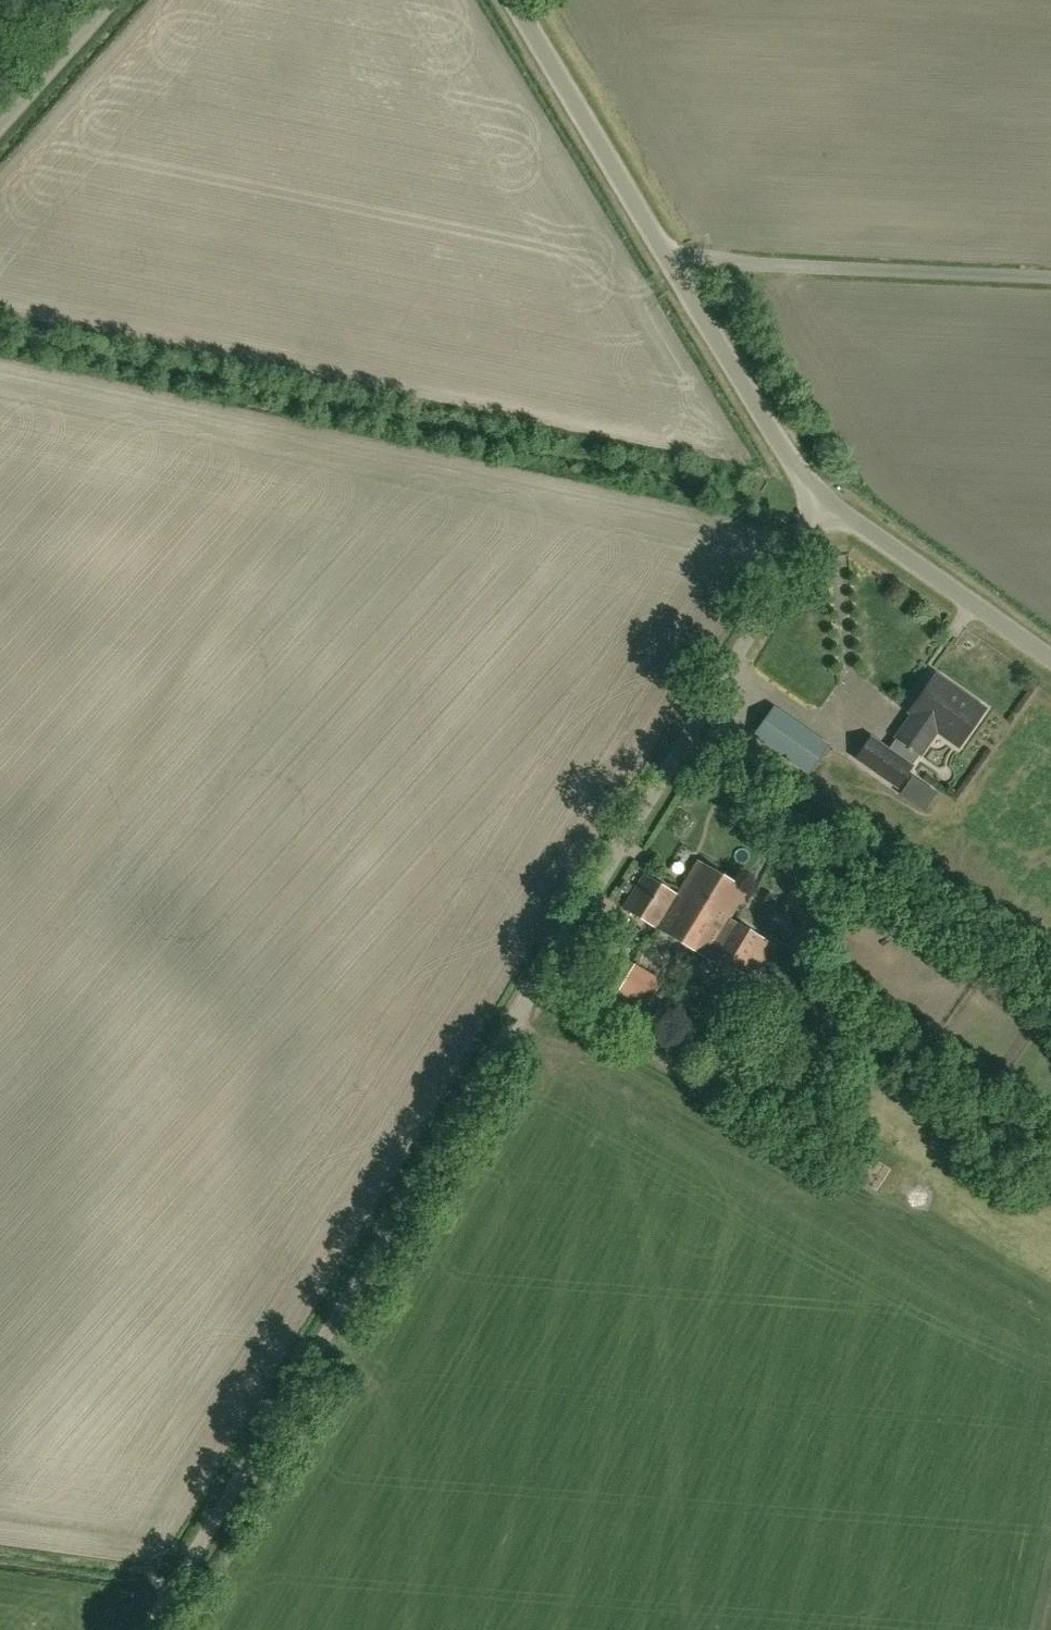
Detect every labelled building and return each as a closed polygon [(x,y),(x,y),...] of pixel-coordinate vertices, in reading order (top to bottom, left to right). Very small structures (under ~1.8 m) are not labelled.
[(911,710),(917,715),(891,751),(870,737),(857,756),(877,770),(875,772),(895,786),(936,729),(958,745),(984,709),(962,694),(936,675),(911,710)] [(776,708),(756,737),(807,773),(827,744),(776,708)] [(899,795),(924,812),(937,793),(912,776),(899,795)] [(753,987),(777,948),(730,919),(748,890),(699,860),(678,895),(644,874),(623,908),(753,987)] [(643,1012),(658,986),(605,955),(589,981),(643,1012)]
